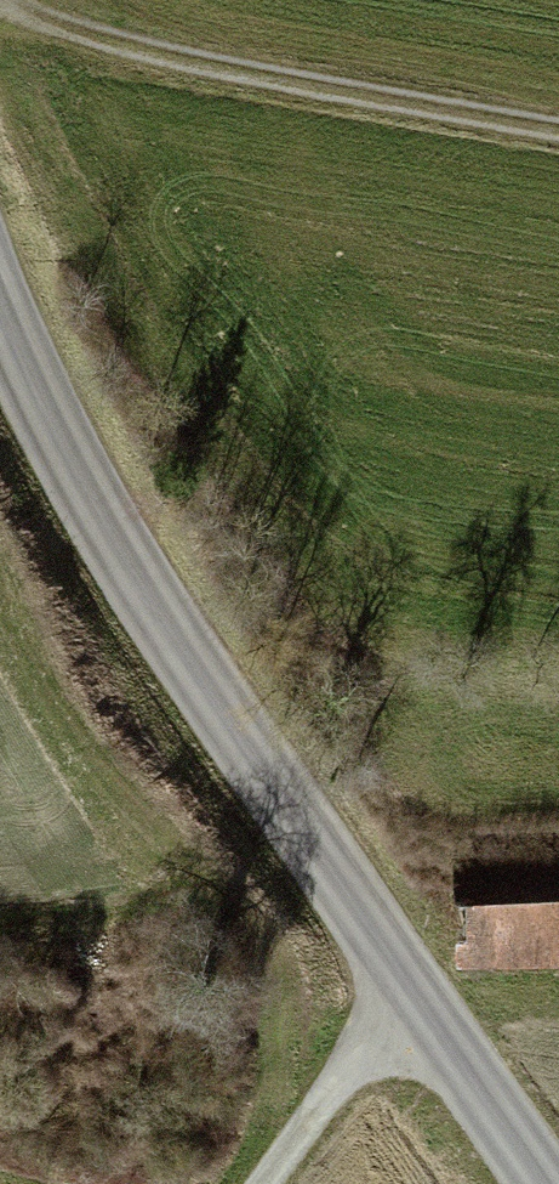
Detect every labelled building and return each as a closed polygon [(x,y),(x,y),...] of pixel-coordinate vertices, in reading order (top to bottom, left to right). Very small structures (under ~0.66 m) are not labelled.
[(463,866),(466,938),(558,934),(558,862),(463,866)]
